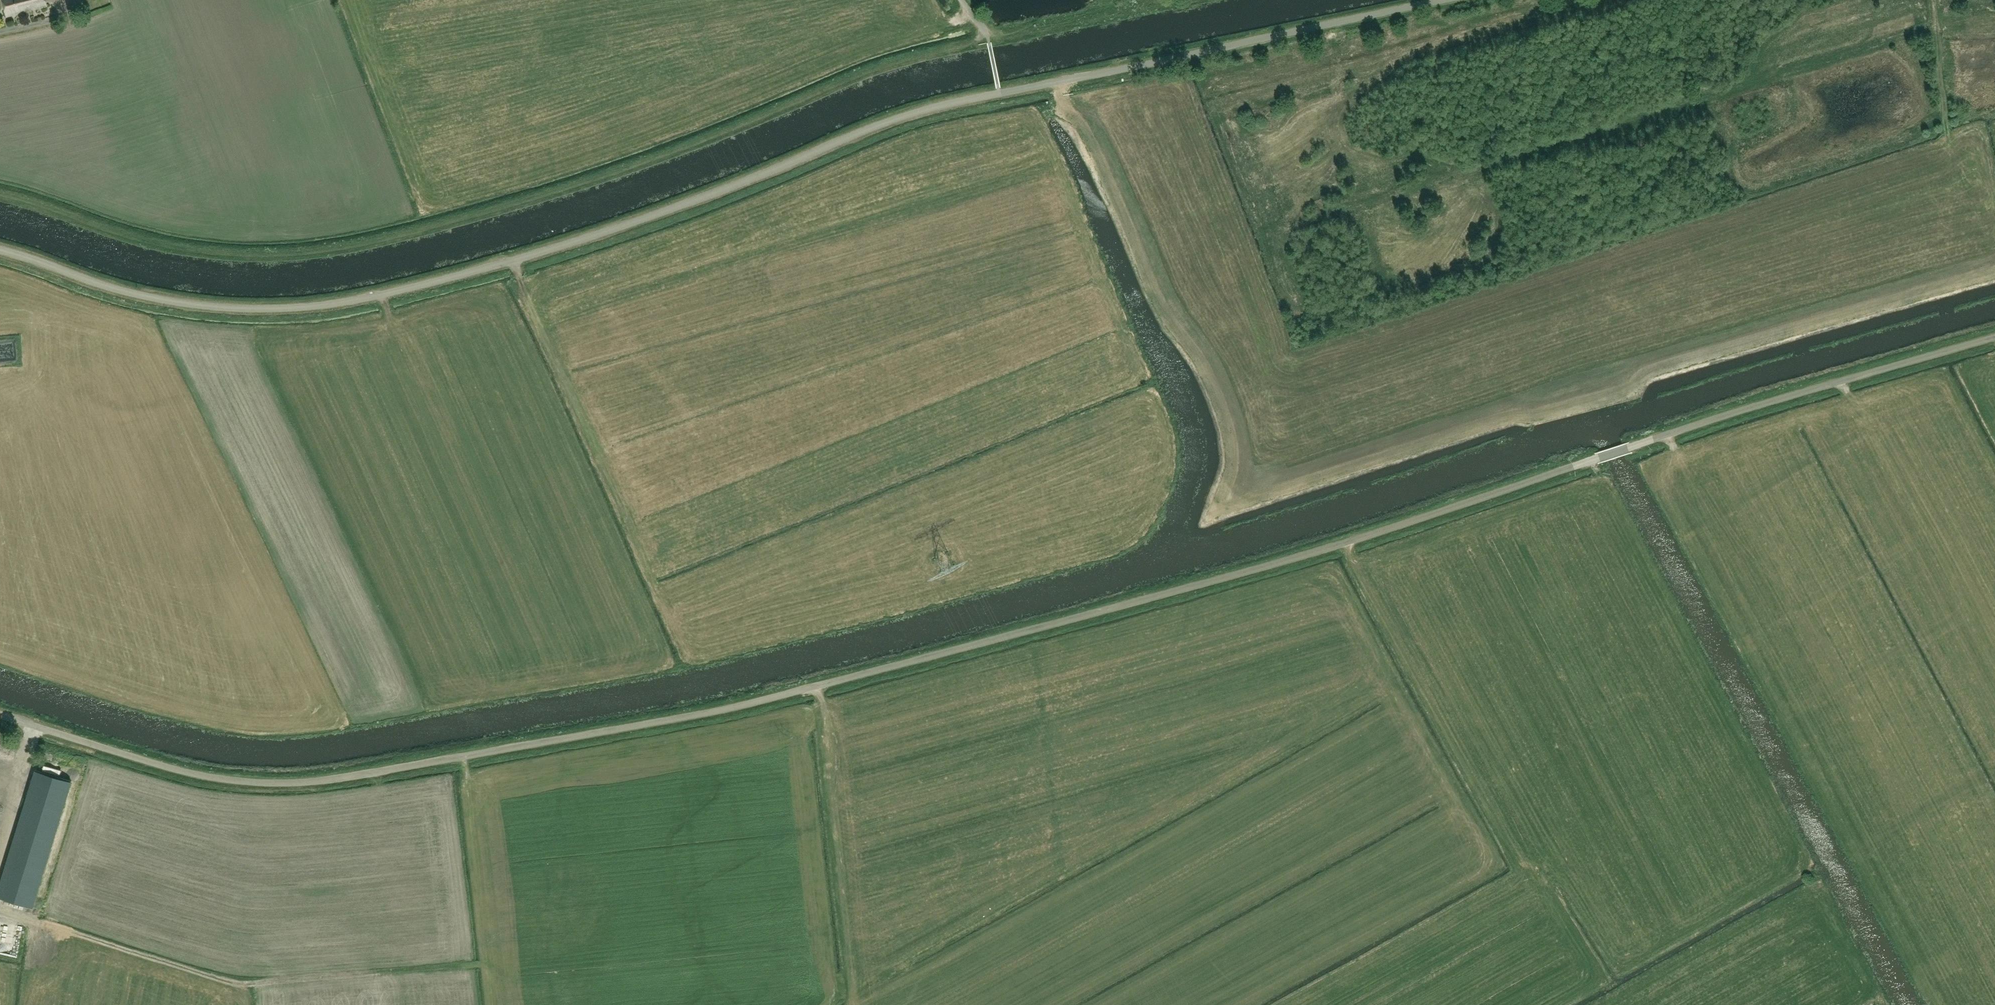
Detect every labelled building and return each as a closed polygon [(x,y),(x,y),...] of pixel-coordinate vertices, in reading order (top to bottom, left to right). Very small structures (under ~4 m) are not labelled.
[(6,16),(47,5),(45,0),(2,0),(6,16)] [(1092,179),(1096,191),(1105,188),(1101,176),(1092,179)] [(1110,202),(1115,200),(1111,192),(1101,197),(1109,217),(1115,214),(1110,202)] [(1120,247),(1129,245),(1125,232),(1117,234),(1120,247)] [(1129,271),(1139,270),(1137,257),(1127,258),(1129,271)] [(1155,327),(1167,324),(1164,313),(1153,316),(1155,327)] [(71,775),(35,763),(25,793),(62,805),(71,775)]
